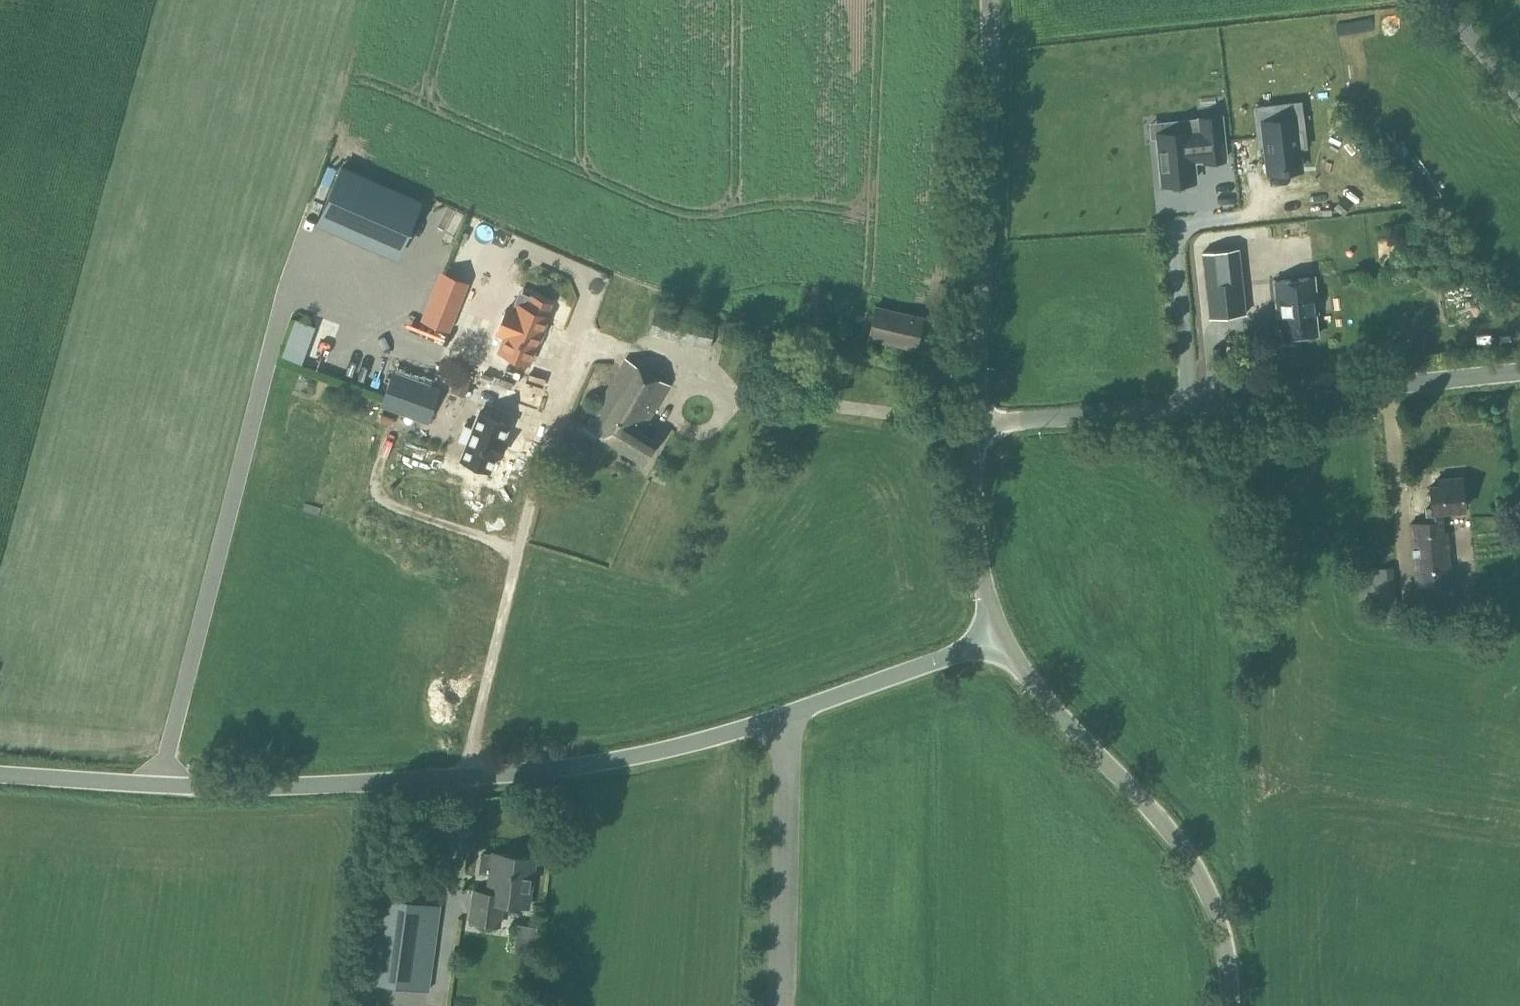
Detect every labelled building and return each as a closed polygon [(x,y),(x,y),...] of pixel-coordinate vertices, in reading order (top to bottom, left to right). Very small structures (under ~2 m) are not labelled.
[(1193,115),(1159,118),(1164,166),(1198,163),(1196,144),(1206,143),(1206,144),(1228,141),(1223,98),(1201,100),(1203,115),(1193,116),(1193,115)] [(1293,102),(1260,106),(1266,156),(1299,152),(1297,131),(1304,130),(1302,113),(1295,114),(1293,102)] [(342,167),(318,222),(397,257),(421,202),(342,167)] [(1243,248),(1206,253),(1214,318),(1251,314),(1243,248)] [(466,284),(442,274),(424,319),(448,329),(466,284)] [(1315,280),(1275,284),(1279,326),(1282,325),(1283,337),(1317,333),(1315,313),(1319,313),(1315,280)] [(512,304),(503,329),(511,332),(506,348),(535,360),(552,312),(550,311),(555,299),(537,292),(536,293),(528,290),(521,307),(512,304)] [(922,317),(875,306),(868,337),(915,348),(922,317)] [(650,335),(709,350),(716,323),(656,309),(650,335)] [(625,360),(585,428),(643,461),(654,441),(642,434),(669,386),(625,360)] [(440,388),(393,371),(382,402),(430,419),(440,388)] [(532,391),(548,394),(551,375),(535,373),(532,391)] [(512,426),(483,414),(476,430),(468,427),(462,441),(471,444),(465,460),(494,472),(500,456),(503,457),(509,443),(506,442),(512,426)] [(1427,522),(1410,524),(1416,586),(1452,582),(1447,532),(1444,533),(1442,511),(1464,509),(1461,477),(1445,479),(1446,485),(1430,486),(1432,508),(1426,509),(1427,522)] [(1393,567),(1357,570),(1360,606),(1376,604),(1377,621),(1399,618),(1393,567)] [(503,903),(529,907),(535,859),(494,853),(488,893),(476,891),(471,921),(500,925),(503,903)] [(429,990),(441,906),(373,896),(362,981),(429,990)]
